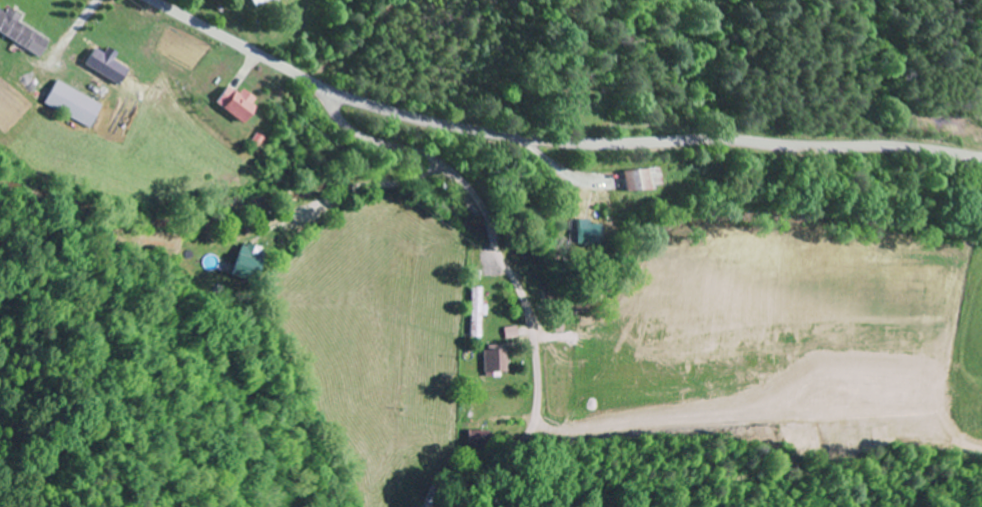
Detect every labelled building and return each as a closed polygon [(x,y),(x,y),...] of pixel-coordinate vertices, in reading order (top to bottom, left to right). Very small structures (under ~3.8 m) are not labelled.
[(16,22),(20,17),(6,8),(2,13),(0,12),(0,35),(37,58),(47,41),(16,22)] [(82,65),(117,85),(127,69),(112,61),(117,54),(106,47),(102,54),(92,48),(82,65)] [(42,105),(90,127),(101,103),(54,81),(42,105)] [(211,103),(237,123),(255,101),(239,89),(235,94),(225,86),(211,103)] [(653,169),(619,171),(620,190),(654,188),(653,169)] [(594,244),(595,225),(584,225),(584,220),(573,220),(572,243),(594,244)] [(266,250),(241,242),(232,272),(257,280),(266,250)] [(470,288),(471,338),(482,338),(482,316),(487,315),(486,301),(482,301),(482,288),(470,288)] [(506,338),(518,338),(518,328),(505,329),(506,338)] [(483,347),(484,375),(507,374),(506,346),(483,347)]
